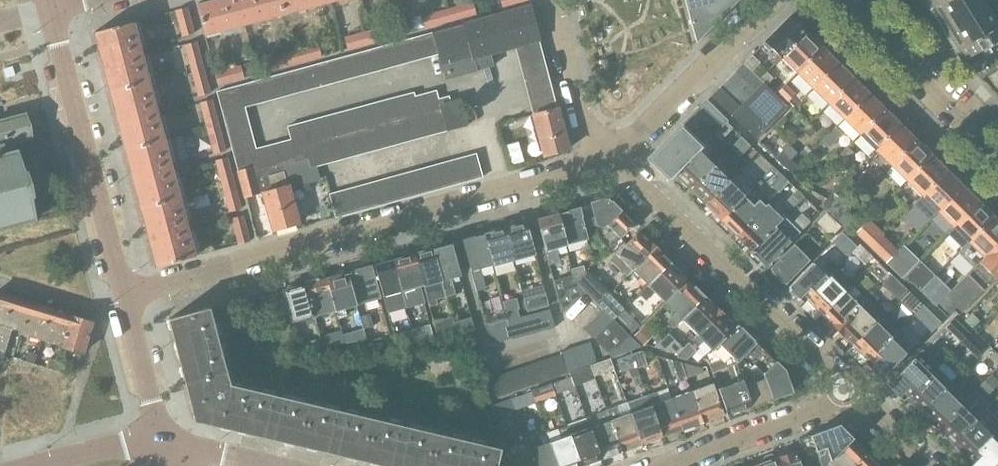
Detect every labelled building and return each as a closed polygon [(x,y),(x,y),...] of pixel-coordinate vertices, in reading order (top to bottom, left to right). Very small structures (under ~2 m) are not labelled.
[(278,0),(210,0),(196,4),(204,34),(281,13),(278,0)] [(281,13),(331,0),(278,0),(281,13)] [(695,40),(695,42),(696,42),(738,0),(684,0),(695,40)] [(997,8),(996,5),(997,4),(997,3),(995,4),(993,1),(995,0),(927,0),(931,8),(929,9),(930,10),(932,9),(934,12),(932,13),(933,15),(934,14),(936,16),(934,17),(935,18),(937,17),(939,20),(937,21),(938,23),(940,22),(941,24),(939,25),(940,27),(942,26),(944,29),(942,30),(943,31),(945,30),(946,33),(945,34),(945,35),(947,34),(949,37),(947,38),(948,39),(950,38),(952,41),(950,42),(950,43),(952,42),(954,45),(952,46),(953,47),(955,46),(961,57),(959,58),(960,59),(979,48),(985,59),(997,51),(997,47),(994,39),(997,37),(997,7),(997,8)] [(468,4),(463,5),(467,16),(475,14),(472,3),(468,4)] [(467,16),(463,5),(455,7),(458,19),(467,16)] [(476,69),(490,65),(492,65),(489,53),(514,46),(537,40),(539,39),(530,6),(463,24),(476,69)] [(189,15),(187,7),(175,10),(177,18),(189,15)] [(455,7),(446,9),(449,21),(458,19),(455,7)] [(441,23),(449,21),(446,9),(438,12),(441,23)] [(438,12),(429,14),(432,26),(441,23),(438,12)] [(424,28),(432,26),(429,14),(421,16),(424,28)] [(191,24),(189,15),(177,18),(180,27),(191,24)] [(806,32),(805,32),(804,30),(805,27),(800,23),(796,23),(789,15),(761,43),(768,50),(771,47),(781,57),(805,32),(806,32)] [(110,27),(93,32),(109,90),(148,80),(133,21),(118,25),(117,25),(110,27)] [(399,23),(390,25),(392,36),(402,34),(399,23)] [(191,24),(180,27),(182,35),(193,32),(191,24)] [(444,78),(476,69),(463,24),(432,32),(437,53),(444,78)] [(383,39),(392,36),(390,25),(380,27),(383,39)] [(380,27),(371,30),(374,41),(383,39),(380,27)] [(371,30),(362,32),(365,43),(374,41),(371,30)] [(356,46),(365,43),(362,32),(353,35),(356,46)] [(421,35),(427,56),(437,53),(432,32),(421,35)] [(805,32),(781,57),(796,71),(820,47),(820,46),(820,43),(815,38),(812,38),(805,32)] [(356,46),(353,35),(344,37),(347,48),(356,46)] [(416,59),(427,56),(421,35),(410,38),(416,59)] [(405,62),(416,59),(410,38),(399,41),(405,62)] [(518,57),(540,51),(537,40),(514,46),(518,57)] [(198,49),(196,41),(184,44),(186,52),(198,49)] [(394,65),(405,62),(399,41),(388,44),(394,65)] [(383,68),(394,65),(388,44),(378,47),(383,68)] [(317,45),(309,47),(312,58),(320,56),(317,45)] [(303,60),(312,58),(309,47),(300,49),(303,60)] [(373,71),(383,68),(378,47),(367,50),(373,71)] [(820,47),(796,71),(811,87),(836,63),(835,62),(835,59),(830,54),(827,54),(820,47)] [(200,58),(198,49),(186,52),(189,61),(200,58)] [(300,49),(291,51),(294,63),(303,60),(300,49)] [(362,74),(373,71),(367,50),(356,52),(362,74)] [(286,65),(294,63),(291,51),(283,54),(286,65)] [(543,63),(540,51),(518,57),(521,68),(543,63)] [(351,77),(362,74),(356,52),(345,55),(351,77)] [(283,54),(274,56),(277,67),(286,65),(283,54)] [(340,80),(351,77),(345,55),(334,58),(340,80)] [(750,55),(743,63),(750,70),(758,62),(750,55)] [(277,67),(274,56),(266,58),(269,69),(277,67)] [(200,58),(189,61),(191,69),(203,66),(200,58)] [(329,83),(340,80),(334,58),(324,61),(329,83)] [(242,63),(245,75),(255,72),(252,60),(242,63)] [(318,85),(329,83),(324,61),(313,64),(318,85)] [(543,63),(521,68),(524,80),(546,74),(543,63)] [(750,70),(743,63),(733,72),(754,93),(764,84),(759,79),(750,70)] [(836,63),(811,87),(827,103),(852,79),(850,78),(851,74),(846,69),(843,69),(836,63)] [(308,88),(318,85),(313,64),(302,67),(308,88)] [(235,78),(244,76),(241,65),(232,67),(235,78)] [(203,66),(191,69),(193,78),(205,75),(203,66)] [(232,67),(223,69),(226,81),(235,78),(232,67)] [(297,91),(308,88),(302,67),(291,70),(297,91)] [(217,83),(226,81),(223,69),(215,72),(217,83)] [(280,73),(286,94),(297,91),(291,70),(280,73)] [(992,83),(997,79),(997,70),(988,76),(992,83)] [(766,71),(759,79),(764,84),(765,85),(773,78),(766,71)] [(747,101),(754,93),(733,72),(725,80),(747,101)] [(270,76),(275,97),(286,94),(280,73),(270,76)] [(527,91),(549,85),(546,74),(524,80),(527,91)] [(207,83),(205,75),(193,78),(196,86),(207,83)] [(265,100),(275,97),(270,76),(259,79),(265,100)] [(254,103),(265,100),(259,79),(248,82),(254,103)] [(852,79),(827,103),(843,118),(867,93),(866,92),(866,89),(861,84),(858,85),(852,79)] [(148,80),(109,90),(124,148),(164,138),(148,80)] [(725,80),(718,88),(739,109),(747,101),(725,80)] [(222,112),(243,106),(254,103),(248,82),(216,90),(222,112)] [(207,83),(196,86),(198,95),(210,92),(207,83)] [(795,103),(799,100),(789,90),(791,88),(785,83),(777,90),(793,106),(795,103)] [(764,84),(754,93),(747,101),(739,109),(731,116),(755,140),(787,107),(765,85),(764,84)] [(530,102),(552,97),(549,85),(527,91),(530,102)] [(739,109),(718,88),(710,96),(731,116),(739,109)] [(440,110),(437,98),(435,90),(424,93),(429,113),(440,110)] [(418,114),(413,95),(412,92),(402,94),(408,117),(418,114)] [(429,113),(424,93),(413,95),(418,114),(419,116),(429,113)] [(867,93),(843,118),(858,134),(882,109),(882,108),(882,105),(877,100),(874,100),(867,93)] [(408,117),(402,94),(392,97),(398,119),(408,117)] [(437,98),(440,110),(446,130),(467,125),(459,98),(449,101),(448,95),(437,98)] [(398,119),(392,97),(382,100),(388,122),(398,119)] [(552,97),(530,102),(544,155),(568,149),(556,108),(555,108),(552,97)] [(214,107),(211,98),(200,101),(202,110),(214,107)] [(388,122),(382,100),(371,103),(377,125),(388,122)] [(700,148),(707,142),(714,134),(720,140),(732,128),(705,101),(679,127),(700,148)] [(377,125),(371,103),(361,105),(367,128),(377,125)] [(367,128),(361,105),(351,108),(357,130),(367,128)] [(246,116),(243,106),(222,112),(225,122),(246,116)] [(216,115),(214,107),(202,110),(204,118),(216,115)] [(357,130),(351,108),(341,111),(347,133),(357,130)] [(882,109),(858,134),(874,149),(899,124),(897,123),(897,120),(893,115),(889,115),(882,109)] [(429,113),(435,133),(446,130),(440,110),(429,113)] [(347,133),(341,111),(330,114),(336,136),(347,133)] [(419,116),(424,136),(435,133),(429,113),(419,116)] [(7,137),(8,143),(9,143),(30,137),(29,133),(35,131),(31,115),(25,117),(24,114),(0,120),(0,139),(7,137)] [(336,136),(330,114),(320,117),(326,139),(336,136)] [(408,117),(414,139),(424,136),(419,116),(418,114),(408,117)] [(216,115),(204,118),(206,127),(218,124),(216,115)] [(249,127),(246,116),(225,122),(227,133),(249,127)] [(326,139),(320,117),(310,119),(316,142),(326,139)] [(398,119),(404,142),(414,139),(408,117),(398,119)] [(320,157),(316,142),(310,119),(298,123),(308,160),(320,157)] [(388,122),(394,144),(404,142),(398,119),(388,122)] [(377,125),(383,147),(394,144),(388,122),(377,125)] [(308,160),(298,123),(286,126),(289,139),(296,163),(308,160)] [(218,124),(206,127),(209,136),(220,132),(218,124)] [(899,124),(874,149),(879,154),(873,160),(883,170),(889,164),(914,140),(913,139),(913,135),(908,131),(905,131),(899,124)] [(367,128),(373,150),(383,147),(377,125),(367,128)] [(835,126),(822,140),(829,147),(842,133),(835,126)] [(249,127),(227,133),(230,144),(252,138),(249,127)] [(679,127),(652,155),(652,162),(670,179),(675,173),(700,148),(679,127)] [(357,130),(363,153),(373,150),(367,128),(357,130)] [(347,133),(353,156),(363,153),(357,130),(347,133)] [(223,141),(220,132),(209,136),(211,144),(223,141)] [(336,136),(342,158),(353,156),(347,133),(336,136)] [(326,139),(332,161),(342,158),(336,136),(326,139)] [(751,145),(741,136),(730,147),(740,156),(751,145)] [(12,224),(13,227),(15,226),(15,223),(32,219),(33,222),(35,222),(28,195),(32,194),(26,173),(22,175),(17,153),(19,153),(19,150),(12,152),(9,143),(8,143),(7,137),(0,139),(0,227),(12,224)] [(124,148),(139,207),(179,196),(164,138),(124,148)] [(254,148),(252,138),(230,144),(233,154),(254,148)] [(296,163),(289,139),(278,142),(284,167),(296,163)] [(320,157),(322,164),(332,161),(326,139),(316,142),(320,157)] [(914,140),(889,164),(905,180),(929,155),(928,154),(929,151),(924,146),(921,146),(914,140)] [(223,141),(211,144),(213,153),(225,150),(223,141)] [(284,167),(278,142),(266,145),(273,170),(284,167)] [(707,142),(700,148),(675,173),(682,180),(681,182),(686,186),(689,186),(690,188),(713,165),(705,158),(714,149),(707,142)] [(233,154),(237,169),(238,171),(250,168),(251,174),(255,173),(256,175),(273,170),(266,145),(254,148),(233,154)] [(852,152),(846,146),(836,156),(842,162),(852,152)] [(797,166),(781,150),(775,157),(791,172),(797,166)] [(469,180),(481,177),(474,154),(463,157),(469,180)] [(772,166),(761,155),(757,158),(757,162),(767,171),(772,166)] [(929,155),(905,180),(920,195),(945,171),(944,169),(944,166),(939,162),(936,162),(929,155)] [(229,165),(227,156),(215,159),(218,168),(229,165)] [(262,192),(272,228),(272,229),(297,223),(288,188),(319,180),(315,166),(322,164),(320,157),(308,160),(296,163),(284,167),(273,170),(256,175),(255,173),(251,174),(250,168),(238,171),(245,197),(262,192)] [(459,182),(469,180),(463,157),(453,160),(459,182)] [(459,182),(453,160),(442,162),(448,185),(459,182)] [(718,160),(713,165),(690,188),(697,195),(697,197),(701,202),(704,201),(706,203),(728,180),(719,172),(725,166),(718,160)] [(438,188),(448,185),(442,162),(432,165),(438,188)] [(231,173),(229,165),(218,168),(220,177),(231,173)] [(427,191),(438,188),(432,165),(421,168),(427,191)] [(417,194),(427,191),(421,168),(410,171),(417,194)] [(409,196),(417,194),(410,171),(400,174),(406,197),(409,197),(409,196)] [(945,171),(920,195),(912,204),(928,220),(936,211),(960,186),(959,185),(959,182),(955,177),(951,177),(945,171)] [(720,216),(721,218),(744,195),(743,195),(752,187),(737,172),(728,180),(706,203),(712,208),(710,209),(719,218),(720,216)] [(231,173),(220,177),(222,185),(234,182),(231,173)] [(400,174),(382,179),(389,202),(406,197),(400,174)] [(780,174),(770,184),(779,192),(779,191),(789,182),(782,175),(780,174)] [(389,202),(382,179),(372,182),(378,205),(386,203),(389,202)] [(236,191),(234,182),(222,185),(225,194),(236,191)] [(372,182),(361,185),(367,208),(378,205),(372,182)] [(361,185),(351,188),(357,211),(367,208),(361,185)] [(960,186),(936,211),(951,226),(977,202),(974,199),(975,197),(970,192),(967,193),(960,186)] [(357,211),(351,188),(340,190),(346,213),(357,211)] [(340,190),(329,193),(329,194),(335,217),(338,216),(346,213),(340,190)] [(804,196),(797,190),(783,204),(790,210),(804,196)] [(236,191),(225,194),(227,202),(238,199),(236,191)] [(820,205),(826,211),(836,220),(844,212),(849,207),(833,191),(820,205)] [(744,195),(721,218),(722,219),(721,220),(728,227),(730,226),(737,233),(759,210),(760,211),(765,205),(759,199),(753,205),(744,195)] [(179,259),(194,255),(179,196),(139,207),(155,266),(172,261),(172,262),(179,260),(179,259)] [(240,208),(238,199),(227,202),(229,211),(240,208)] [(609,200),(604,199),(591,202),(591,204),(583,206),(591,235),(595,236),(600,241),(612,230),(619,237),(632,224),(630,222),(630,219),(626,215),(624,215),(619,210),(620,210),(609,200)] [(967,242),(992,217),(991,216),(991,213),(986,208),(983,209),(977,202),(951,226),(957,232),(951,237),(962,248),(968,243),(967,242)] [(745,241),(752,248),(774,226),(775,226),(782,218),(767,203),(765,205),(760,211),(759,210),(737,233),(738,234),(736,235),(744,243),(745,241)] [(559,213),(557,214),(566,244),(587,238),(579,208),(569,210),(567,209),(561,210),(559,213)] [(566,244),(557,214),(555,214),(552,212),(547,214),(546,217),(536,220),(548,264),(559,261),(556,247),(566,244)] [(836,220),(842,226),(848,232),(856,224),(844,212),(836,220)] [(774,226),(752,248),(751,249),(752,251),(751,252),(757,258),(759,257),(766,264),(798,232),(799,233),(810,222),(801,213),(790,224),(784,217),(782,218),(775,226),(774,226)] [(244,223),(242,215),(231,218),(233,226),(244,223)] [(997,241),(997,223),(992,217),(967,242),(968,243),(972,247),(966,252),(977,263),(982,257),(997,241)] [(860,226),(854,233),(863,241),(870,247),(878,239),(879,238),(880,236),(865,221),(860,226)] [(247,232),(244,223),(233,226),(235,235),(247,232)] [(504,229),(513,259),(534,253),(526,223),(517,225),(514,224),(509,225),(507,228),(504,229)] [(483,234),(491,265),(513,259),(504,229),(502,229),(499,228),(494,229),(493,232),(483,234)] [(849,254),(852,251),(857,246),(852,240),(842,230),(833,239),(849,254)] [(235,235),(238,243),(249,240),(247,232),(235,235)] [(462,240),(462,242),(475,290),(485,288),(480,268),(491,265),(483,234),(482,235),(481,232),(470,235),(471,238),(462,240)] [(638,232),(610,259),(626,275),(631,269),(653,247),(647,240),(647,237),(643,234),(639,234),(638,232)] [(878,239),(870,247),(885,263),(893,254),(878,239)] [(982,257),(997,273),(997,241),(982,257)] [(439,247),(432,249),(445,297),(454,294),(450,278),(459,275),(451,244),(449,245),(446,243),(441,244),(439,247)] [(785,284),(810,259),(794,243),(770,267),(771,269),(770,271),(776,278),(778,277),(785,284)] [(865,264),(873,256),(860,243),(857,246),(852,251),(865,264)] [(631,269),(647,285),(669,262),(668,261),(667,258),(664,254),(660,254),(653,247),(631,269)] [(445,297),(432,249),(430,250),(426,248),(422,249),(420,252),(415,254),(423,285),(429,306),(437,304),(436,299),(445,297)] [(893,254),(885,263),(892,269),(902,279),(914,266),(898,250),(894,253),(893,254)] [(419,286),(423,285),(415,254),(411,255),(404,256),(402,255),(397,256),(395,259),(393,259),(401,291),(410,289),(415,305),(423,302),(419,286)] [(401,291),(393,259),(385,261),(383,260),(378,261),(376,264),(373,265),(382,297),(392,294),(400,324),(409,321),(401,291)] [(892,274),(876,259),(867,269),(883,283),(892,274)] [(920,260),(917,263),(914,266),(902,279),(912,284),(920,291),(929,281),(935,275),(920,260)] [(812,261),(788,286),(789,288),(789,291),(793,294),(796,294),(803,302),(807,298),(807,297),(827,276),(812,261)] [(662,301),(685,278),(683,276),(683,273),(679,269),(676,269),(669,262),(647,285),(638,294),(645,300),(653,292),(662,301)] [(358,269),(348,272),(357,304),(378,298),(370,266),(367,266),(364,265),(359,266),(358,269)] [(571,268),(573,275),(575,281),(584,271),(585,270),(583,265),(571,268)] [(807,297),(807,298),(815,305),(814,307),(821,314),(845,291),(851,284),(835,268),(827,276),(807,297)] [(357,304),(348,272),(346,272),(343,271),(338,272),(336,275),(327,278),(336,310),(338,318),(346,316),(344,308),(357,304)] [(584,271),(575,281),(584,291),(598,304),(602,299),(603,299),(608,294),(584,271)] [(883,283),(898,299),(904,292),(907,289),(892,274),(883,283)] [(552,281),(557,299),(572,284),(575,281),(573,275),(552,281)] [(981,291),(965,275),(935,305),(947,317),(954,310),(958,314),(981,291)] [(307,283),(305,284),(314,316),(336,310),(327,278),(317,280),(314,279),(309,280),(307,283)] [(672,327),(681,319),(703,297),(696,290),(696,286),(693,283),(689,283),(688,281),(665,304),(674,312),(666,320),(672,327)] [(929,281),(920,291),(927,298),(937,288),(929,281)] [(314,316),(305,284),(295,287),(292,285),(287,287),(286,289),(283,290),(288,307),(292,322),(314,316)] [(581,294),(572,284),(557,299),(559,304),(565,310),(581,294)] [(287,308),(283,291),(268,295),(273,312),(287,308)] [(548,306),(544,291),(524,297),(528,311),(548,306)] [(845,291),(821,314),(828,320),(830,321),(838,328),(860,306),(845,291)] [(920,308),(904,292),(898,299),(914,314),(920,308)] [(602,299),(598,304),(603,308),(610,315),(613,318),(616,316),(623,309),(616,302),(609,295),(608,294),(603,299),(602,299)] [(11,297),(7,296),(4,297),(0,296),(0,336),(11,297)] [(28,304),(19,301),(18,299),(11,297),(0,336),(0,361),(2,361),(11,328),(20,331),(28,304)] [(681,319),(696,334),(718,312),(711,305),(712,302),(708,298),(704,298),(703,297),(681,319)] [(516,299),(502,303),(507,318),(506,318),(506,321),(517,318),(519,318),(517,310),(519,309),(516,299)] [(40,340),(50,308),(44,307),(41,308),(28,304),(20,331),(19,334),(40,340)] [(924,304),(914,314),(932,331),(941,321),(924,304)] [(860,306),(838,328),(845,335),(845,337),(852,344),(875,321),(860,306)] [(484,324),(486,332),(501,342),(511,339),(506,321),(506,318),(505,318),(502,307),(488,311),(491,322),(484,324)] [(61,346),(71,317),(58,313),(57,311),(50,308),(40,340),(61,346)] [(222,367),(207,308),(169,319),(184,376),(222,367)] [(613,318),(610,315),(603,308),(584,328),(609,353),(610,357),(631,351),(642,347),(613,318)] [(543,330),(554,327),(549,309),(538,312),(543,330)] [(616,316),(631,331),(638,324),(623,309),(616,316)] [(543,330),(538,312),(528,315),(533,333),(543,330)] [(712,350),(717,345),(734,327),(732,325),(732,322),(728,318),(725,318),(718,312),(696,334),(712,350)] [(359,316),(362,328),(363,328),(372,326),(369,313),(359,316)] [(965,319),(972,327),(978,320),(971,313),(965,319)] [(517,318),(522,336),(533,333),(528,315),(519,318),(517,318)] [(83,353),(92,323),(89,322),(88,319),(83,318),(80,319),(71,317),(61,346),(83,353)] [(452,321),(451,317),(433,322),(437,336),(456,334),(452,321)] [(960,341),(961,341),(969,332),(953,317),(944,326),(960,342),(960,341)] [(461,333),(470,331),(473,330),(470,318),(458,321),(457,320),(452,321),(456,334),(461,333)] [(506,321),(511,339),(522,336),(517,318),(506,321)] [(875,321),(852,344),(858,351),(861,350),(868,358),(868,359),(889,338),(899,327),(891,320),(883,328),(875,321)] [(414,340),(432,337),(429,324),(411,329),(414,340)] [(736,363),(739,360),(755,342),(737,324),(734,327),(717,345),(729,356),(708,364),(712,372),(727,367),(736,364),(736,363)] [(634,334),(645,345),(654,335),(644,325),(634,334)] [(323,348),(319,335),(317,327),(309,329),(312,340),(299,344),(301,352),(323,350),(323,348)] [(366,339),(363,328),(362,328),(342,334),(344,343),(345,343),(366,339)] [(411,329),(392,334),(394,343),(414,340),(411,329)] [(341,330),(319,335),(323,348),(337,344),(339,349),(346,347),(345,343),(344,343),(342,334),(341,330)] [(677,353),(682,347),(668,332),(653,346),(654,347),(677,353)] [(961,341),(960,341),(974,354),(982,345),(980,343),(969,332),(961,341)] [(868,359),(868,358),(864,362),(872,369),(871,372),(875,376),(878,375),(880,377),(904,352),(889,338),(868,359)] [(580,345),(560,352),(560,354),(567,372),(569,372),(590,365),(597,362),(590,342),(580,345)] [(688,342),(682,347),(677,353),(676,357),(686,359),(696,350),(688,342)] [(783,369),(763,350),(755,342),(739,360),(747,368),(753,363),(765,374),(763,376),(771,397),(791,390),(783,369)] [(903,400),(907,396),(907,395),(928,373),(937,365),(935,363),(922,349),(887,384),(889,386),(889,389),(893,393),(896,392),(903,400)] [(632,353),(637,367),(647,364),(642,351),(640,350),(632,353)] [(28,351),(25,360),(34,363),(36,354),(28,351)] [(994,351),(988,357),(997,367),(997,366),(997,354),(994,351)] [(616,358),(620,372),(637,367),(632,353),(616,358)] [(560,354),(551,357),(557,376),(567,372),(560,354)] [(548,379),(557,376),(551,357),(541,360),(548,379)] [(46,367),(54,369),(57,360),(49,358),(46,367)] [(590,365),(594,375),(614,369),(610,358),(597,362),(590,365)] [(685,376),(680,362),(670,359),(677,379),(685,376)] [(57,360),(54,369),(62,372),(65,363),(57,360)] [(541,360),(532,364),(538,382),(548,379),(541,360)] [(701,372),(700,368),(680,362),(685,376),(686,378),(701,372)] [(751,404),(771,397),(763,376),(765,374),(753,363),(747,368),(747,369),(752,382),(744,385),(751,404)] [(528,386),(538,382),(532,364),(522,367),(528,386)] [(732,383),(717,388),(726,413),(751,404),(744,385),(736,364),(727,367),(730,375),(732,383)] [(595,378),(594,375),(590,365),(569,372),(571,375),(574,385),(595,378)] [(240,429),(242,419),(251,384),(243,382),(242,388),(230,385),(226,380),(222,367),(184,376),(195,419),(240,429)] [(522,367),(512,370),(519,389),(528,386),(522,367)] [(509,392),(519,389),(512,370),(503,373),(509,392)] [(503,373),(493,377),(499,395),(509,392),(503,373)] [(944,389),(928,373),(907,395),(907,396),(914,403),(914,406),(921,413),(944,389)] [(551,382),(555,394),(574,387),(574,385),(571,375),(551,382)] [(989,375),(977,387),(985,395),(997,383),(989,375)] [(484,380),(487,393),(489,399),(499,395),(493,377),(484,380)] [(555,395),(555,394),(551,382),(530,390),(534,402),(555,395)] [(711,383),(690,390),(701,422),(721,415),(722,414),(711,383)] [(293,400),(263,393),(264,388),(251,384),(242,419),(240,429),(299,444),(310,398),(294,395),(293,400)] [(930,419),(937,426),(959,404),(944,389),(921,413),(927,419),(930,419)] [(517,396),(510,398),(514,409),(534,402),(530,390),(516,395),(517,396)] [(690,390),(670,397),(681,429),(682,429),(682,428),(693,424),(693,425),(694,424),(701,421),(701,422),(690,390)] [(646,394),(647,397),(660,434),(670,431),(672,432),(681,429),(670,397),(660,401),(656,391),(646,394)] [(951,443),(974,419),(983,410),(968,395),(959,404),(937,426),(945,434),(945,437),(951,443)] [(651,437),(660,434),(647,397),(638,400),(641,408),(629,412),(641,444),(652,440),(651,437)] [(299,444),(362,459),(373,413),(358,410),(356,415),(326,408),(328,403),(310,398),(299,444)] [(493,416),(514,409),(510,398),(494,404),(489,405),(493,416)] [(616,405),(606,409),(620,449),(629,446),(630,449),(641,444),(629,412),(620,415),(616,405)] [(588,427),(599,457),(601,456),(602,458),(612,455),(611,452),(620,449),(606,409),(595,413),(599,423),(588,427)] [(428,462),(436,428),(421,425),(419,430),(389,423),(391,418),(373,413),(362,459),(394,465),(427,465),(428,462)] [(565,426),(580,465),(581,465),(600,459),(599,457),(588,427),(585,418),(565,425),(565,426)] [(974,419),(951,443),(957,450),(960,449),(967,456),(989,434),(974,419)] [(827,462),(851,437),(841,426),(835,425),(799,437),(798,438),(806,461),(818,457),(821,465),(823,465),(827,462)] [(548,441),(557,465),(580,465),(565,426),(557,429),(560,437),(548,441)] [(496,465),(500,449),(452,437),(453,432),(436,428),(428,462),(427,465),(498,465),(496,465)] [(967,456),(963,460),(970,465),(988,465),(997,456),(997,442),(989,434),(967,456)] [(526,445),(534,465),(557,465),(548,441),(537,445),(534,436),(524,440),(526,445)] [(827,462),(831,465),(852,465),(865,453),(858,447),(858,444),(851,437),(827,462)] [(510,465),(534,465),(526,445),(505,453),(510,465)] [(775,457),(779,465),(799,465),(794,450),(787,453),(786,451),(776,454),(776,456),(775,457)] [(874,462),(874,459),(869,455),(867,455),(865,453),(852,465),(878,465),(874,462)] [(775,457),(773,458),(772,455),(762,459),(763,462),(757,464),(758,465),(779,465),(775,457)]
